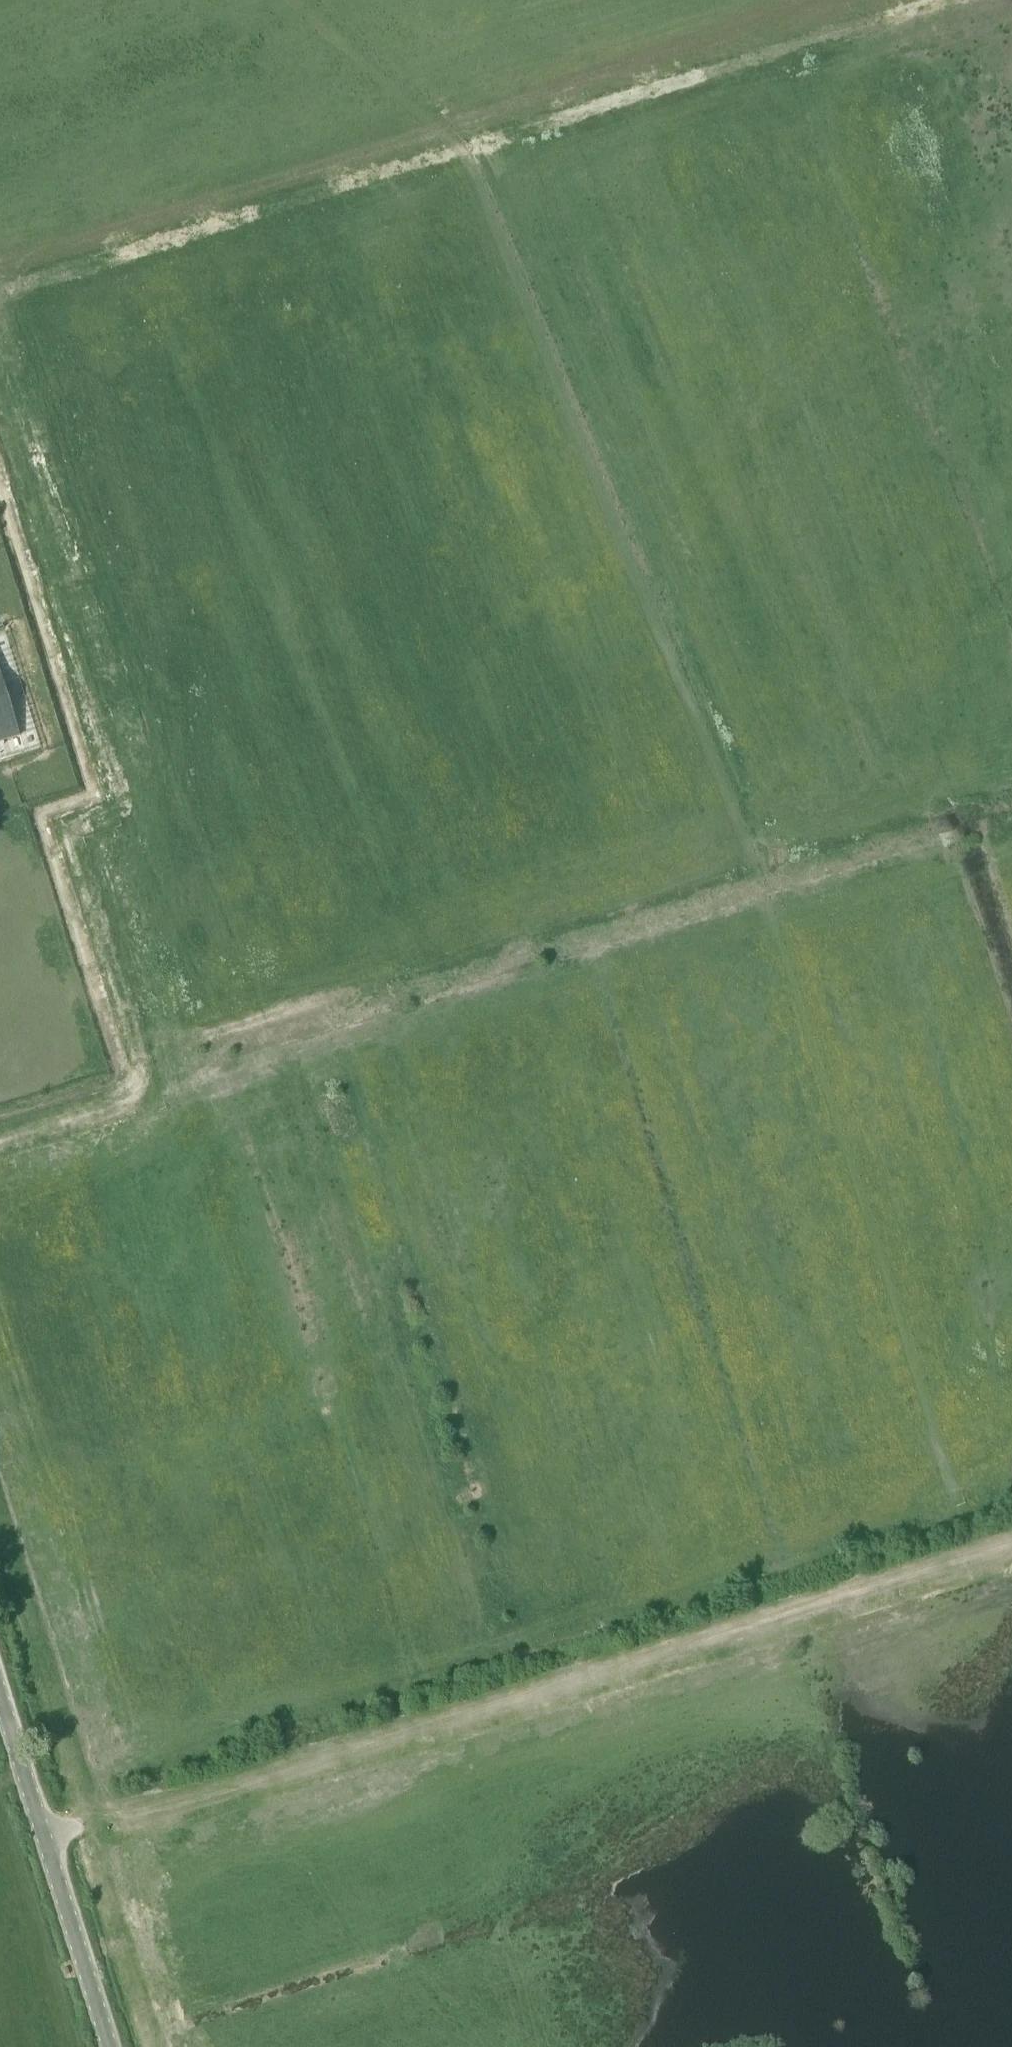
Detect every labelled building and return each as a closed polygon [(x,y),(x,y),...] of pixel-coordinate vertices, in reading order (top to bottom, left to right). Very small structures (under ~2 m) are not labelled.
[(21,736),(0,670),(0,742),(21,736)]
